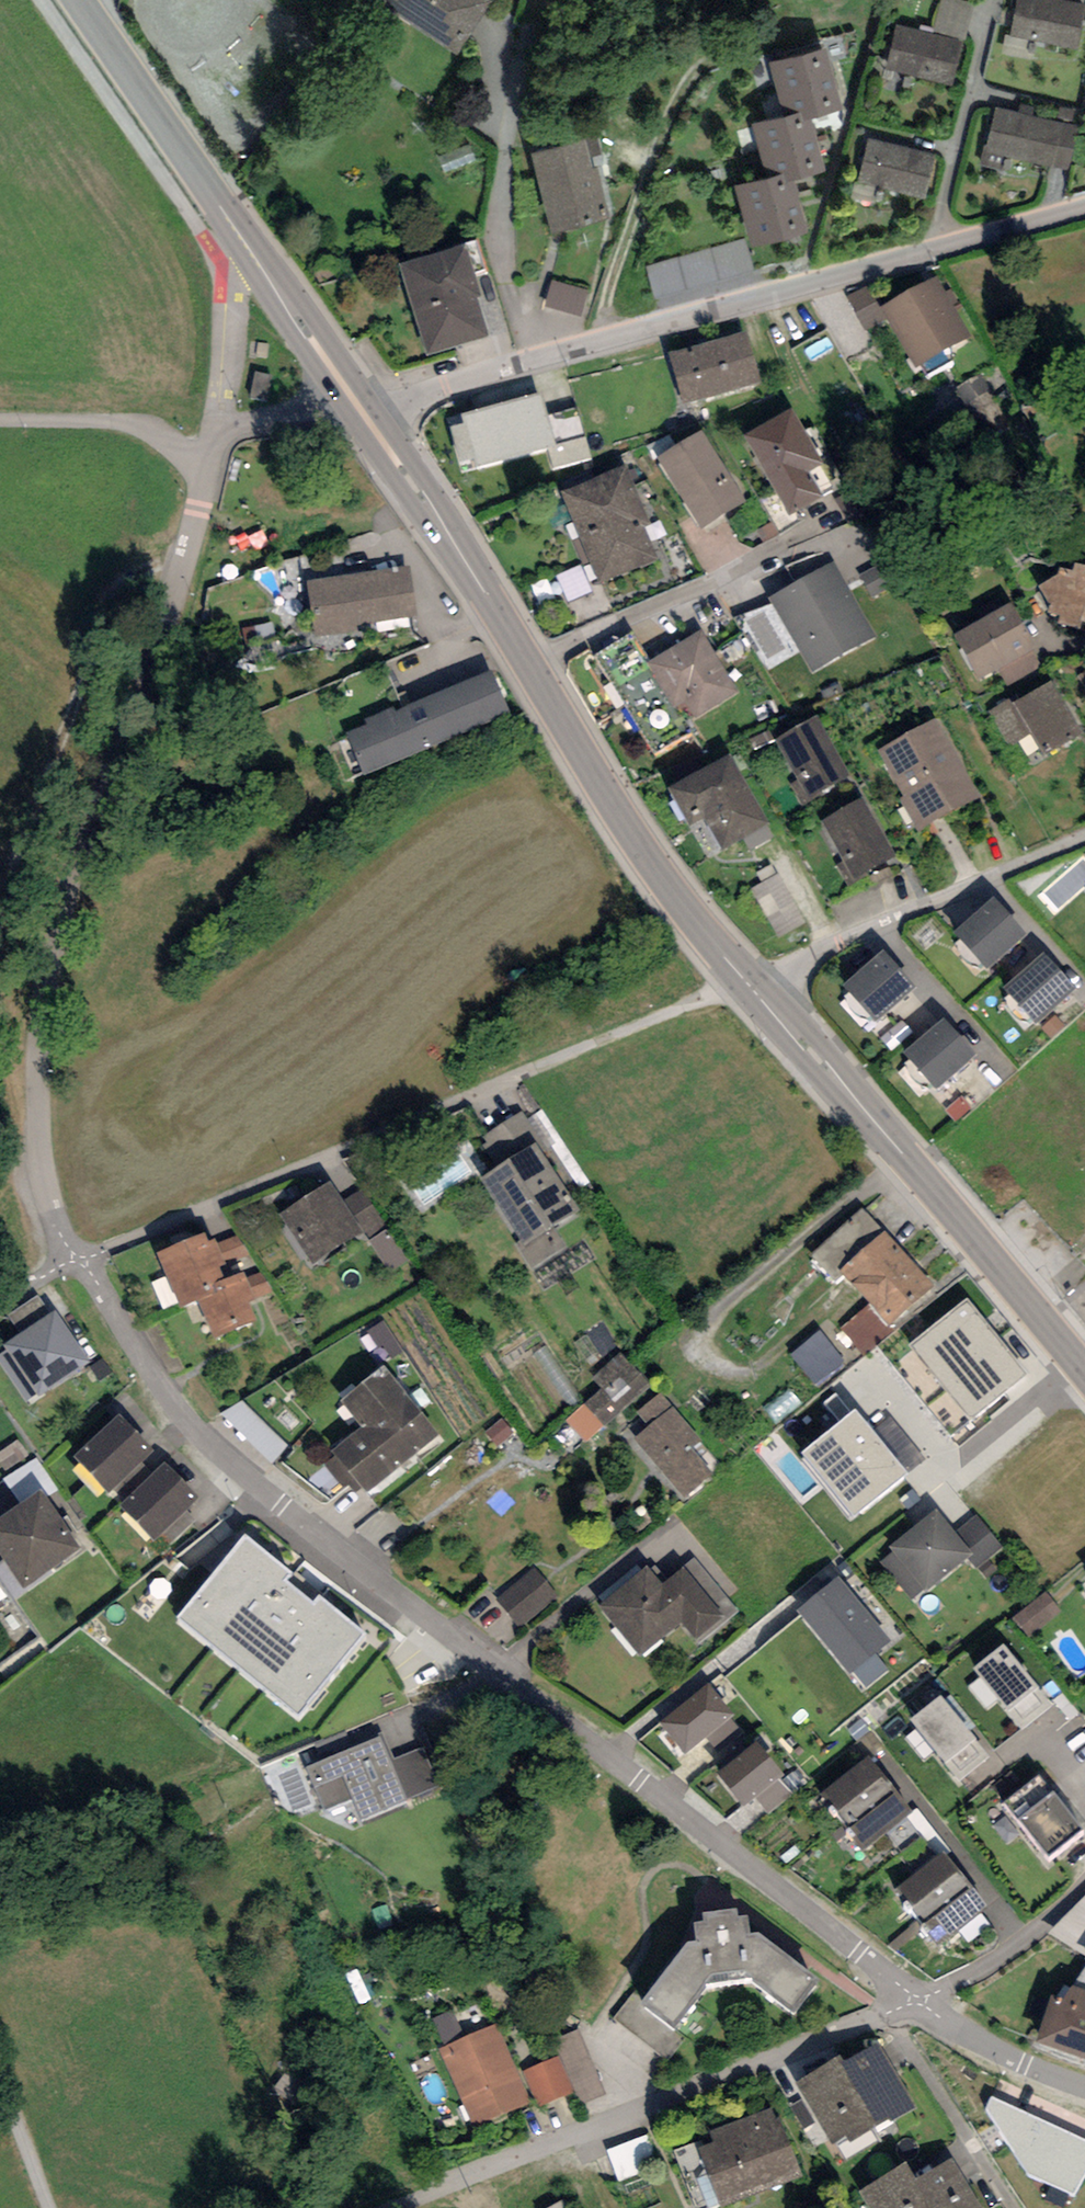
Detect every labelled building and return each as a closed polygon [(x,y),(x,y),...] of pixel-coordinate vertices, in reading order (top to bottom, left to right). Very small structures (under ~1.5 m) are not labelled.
[(458,54),(493,1),(492,0),(375,0),(458,54)] [(959,0),(941,0),(933,32),(965,40),(974,4),(959,0)] [(1061,0),(1017,0),(1010,35),(1078,48),(1084,14),(1084,5),(1061,0)] [(964,42),(896,25),(886,69),(953,86),(964,42)] [(825,47),(770,63),(785,115),(752,125),(767,178),(735,188),(752,250),(809,233),(795,182),(826,173),(811,119),(843,110),(825,47)] [(1079,127),(995,108),(981,166),(1008,172),(1012,157),(1069,170),(1079,127)] [(935,156),(868,139),(857,182),(924,199),(935,156)] [(532,154),(551,234),(610,220),(591,140),(532,154)] [(745,240),(645,267),(654,299),(753,272),(745,240)] [(467,243),(400,262),(426,355),(488,337),(477,297),(482,295),(467,243)] [(969,337),(936,276),(881,306),(915,367),(969,337)] [(590,292),(552,280),(543,306),(581,319),(590,292)] [(867,286),(848,296),(866,330),(884,320),(867,286)] [(747,331),(668,353),(683,404),(762,382),(747,331)] [(543,391),(461,414),(463,423),(450,426),(460,462),(475,458),(476,467),(548,448),(553,468),(593,458),(587,437),(557,446),(548,415),(543,391)] [(578,407),(548,415),(557,446),(587,437),(578,407)] [(791,408),(743,436),(790,516),(834,491),(819,466),(824,464),(791,408)] [(747,501),(702,430),(657,459),(702,530),(747,501)] [(625,465),(561,491),(599,584),(658,559),(645,526),(650,524),(625,465)] [(835,561),(769,598),(811,674),(878,637),(835,561)] [(1075,563),(1072,570),(1060,568),(1058,576),(1039,585),(1051,604),(1047,613),(1061,616),(1058,623),(1080,629),(1083,621),(1084,621),(1084,565),(1075,563)] [(412,566),(307,580),(315,639),(363,633),(361,624),(419,616),(412,566)] [(1011,604),(954,635),(979,680),(998,669),(1008,687),(1045,667),(1011,604)] [(701,630),(648,662),(677,709),(686,704),(695,719),(740,692),(701,630)] [(367,725),(346,733),(364,776),(510,716),(492,671),(395,710),(393,706),(364,719),(367,725)] [(1082,733),(1051,680),(1013,703),(1031,733),(1044,756),(1082,733)] [(1007,746),(1031,733),(1013,703),(1010,698),(987,712),(1007,746)] [(817,716),(776,740),(808,798),(850,775),(817,716)] [(936,717),(878,751),(905,797),(900,800),(919,831),(982,795),(936,717)] [(768,823),(729,753),(668,787),(689,826),(704,818),(722,850),(743,839),(750,850),(773,837),(766,825),(768,823)] [(864,798),(822,821),(823,823),(855,880),(895,857),(864,798)] [(780,874),(751,889),(777,938),(806,923),(780,874)] [(1026,939),(993,906),(955,944),(988,977),(1026,939)] [(913,989),(880,956),(842,994),(875,1027),(913,989)] [(1075,996),(1041,963),(1003,1001),(1036,1034),(1075,996)] [(974,1059),(940,1026),(902,1064),(935,1097),(974,1059)] [(535,1142),(543,1152),(547,1149),(521,1111),(478,1140),(497,1168),(535,1142)] [(553,1226),(579,1209),(543,1152),(535,1142),(497,1168),(480,1179),(520,1241),(514,1244),(531,1270),(566,1246),(553,1226)] [(329,1181),(279,1214),(313,1264),(363,1231),(343,1200),(329,1181)] [(363,1187),(343,1200),(363,1231),(368,1240),(389,1227),(363,1187)] [(836,1281),(844,1274),(840,1270),(883,1230),(863,1208),(812,1255),(836,1281)] [(389,1227),(368,1240),(390,1273),(410,1260),(389,1227)] [(933,1286),(883,1230),(840,1270),(844,1274),(871,1303),(889,1325),(933,1286)] [(218,1243),(216,1239),(209,1241),(205,1232),(157,1253),(181,1308),(199,1300),(217,1292),(213,1284),(225,1279),(220,1267),(227,1264),(225,1261),(218,1243)] [(240,1236),(218,1243),(225,1261),(252,1255),(240,1236)] [(247,1278),(244,1272),(225,1279),(213,1284),(217,1292),(199,1300),(214,1337),(257,1320),(249,1301),(256,1298),(247,1278)] [(263,1272),(247,1278),(256,1298),(274,1291),(263,1272)] [(21,1333),(50,1313),(38,1295),(8,1316),(21,1333)] [(968,1299),(910,1345),(971,1421),(1028,1375),(968,1299)] [(895,1333),(889,1325),(871,1303),(840,1328),(864,1357),(895,1333)] [(56,1310),(50,1313),(21,1333),(4,1344),(7,1350),(0,1355),(0,1364),(25,1401),(36,1394),(38,1397),(90,1362),(56,1310)] [(844,1362),(820,1331),(789,1356),(814,1387),(844,1362)] [(652,1385),(621,1351),(593,1377),(603,1387),(584,1404),(604,1424),(605,1427),(652,1385)] [(439,1433),(382,1365),(341,1400),(363,1426),(333,1451),(336,1455),(324,1465),(351,1497),(362,1487),(367,1493),(439,1433)] [(701,1441),(662,1393),(637,1413),(648,1426),(634,1437),(684,1499),(712,1477),(705,1468),(708,1466),(693,1447),(701,1441)] [(585,1441),(604,1424),(584,1404),(566,1421),(585,1441)] [(907,1473),(856,1409),(801,1452),(853,1516),(907,1473)] [(154,1452),(118,1414),(74,1455),(109,1493),(154,1452)] [(197,1496),(163,1463),(121,1506),(155,1539),(197,1496)] [(40,1490),(0,1518),(0,1554),(24,1588),(81,1548),(40,1490)] [(956,1533),(935,1509),(890,1548),(894,1552),(881,1563),(912,1599),(923,1590),(926,1593),(968,1557),(972,1553),(956,1533)] [(977,1515),(956,1533),(972,1553),(968,1557),(978,1568),(1003,1547),(977,1515)] [(294,1574),(245,1534),(177,1617),(298,1717),(366,1634),(319,1596),(314,1602),(288,1581),(294,1574)] [(662,1583),(647,1566),(599,1606),(641,1657),(681,1624),(698,1644),(738,1611),(693,1557),(662,1583)] [(534,1567),(495,1599),(521,1629),(560,1597),(534,1567)] [(838,1576),(796,1610),(848,1675),(852,1672),(866,1688),(889,1670),(876,1654),(891,1641),(838,1576)] [(1060,1611),(1044,1592),(1013,1619),(1029,1638),(1060,1611)] [(1003,1643),(973,1668),(1003,1704),(1001,1705),(1022,1730),(1052,1705),(1037,1688),(1039,1686),(1003,1643)] [(734,1714),(709,1683),(660,1722),(685,1754),(706,1737),(731,1717),(734,1714)] [(941,1695),(911,1720),(946,1762),(945,1763),(959,1781),(989,1757),(974,1739),(976,1738),(941,1695)] [(744,1733),(731,1717),(706,1737),(720,1753),(744,1733)] [(384,1734),(380,1736),(407,1799),(438,1786),(422,1748),(394,1759),(384,1734)] [(380,1736),(306,1766),(324,1812),(352,1800),(361,1820),(408,1801),(407,1799),(380,1736)] [(784,1775),(756,1741),(717,1773),(744,1807),(755,1798),(779,1778),(784,1775)] [(870,1756),(821,1794),(842,1821),(891,1783),(870,1756)] [(1052,1791),(1039,1774),(1004,1802),(1048,1857),(1084,1828),(1054,1790),(1052,1791)] [(793,1795),(779,1778),(755,1798),(769,1815),(793,1795)] [(913,1812),(891,1783),(842,1821),(864,1849),(913,1812)] [(944,1850),(896,1888),(919,1917),(967,1879),(944,1850)] [(989,1906),(967,1879),(919,1917),(942,1944),(989,1906)] [(818,1979),(759,1932),(749,1933),(747,1916),(737,1916),(737,1908),(702,1913),(704,1923),(693,1924),(697,1942),(688,1942),(642,2002),(633,1994),(613,2019),(667,2062),(685,2037),(673,2029),(707,1984),(751,1979),(793,2013),(818,1979)] [(1072,1986),(1062,2001),(1051,1994),(1036,2041),(1084,2058),(1084,1990),(1072,1986)] [(453,2009),(431,2019),(444,2047),(466,2037),(453,2009)] [(444,2047),(439,2049),(475,2128),(532,2102),(497,2024),(466,2037),(444,2047)] [(579,2029),(552,2040),(559,2056),(574,2093),(579,2105),(606,2094),(579,2029)] [(878,2041),(842,2063),(877,2127),(888,2119),(890,2124),(916,2109),(878,2041)] [(559,2056),(523,2070),(538,2108),(574,2093),(559,2056)] [(838,2056),(795,2082),(830,2144),(847,2136),(851,2143),(877,2127),(842,2063),(838,2056)] [(290,2066),(271,2093),(299,2112),(318,2085),(290,2066)] [(992,2098),(985,2110),(1027,2175),(1073,2195),(1084,2175),(1084,2141),(992,2098)] [(709,2132),(713,2143),(698,2149),(721,2207),(727,2207),(801,2179),(773,2107),(709,2132)] [(646,2135),(606,2149),(618,2181),(658,2167),(646,2135)] [(909,2184),(924,2207),(983,2207),(952,2158),(917,2180),(909,2184)] [(859,2192),(869,2207),(924,2207),(909,2184),(917,2180),(906,2162),(859,2192)]
